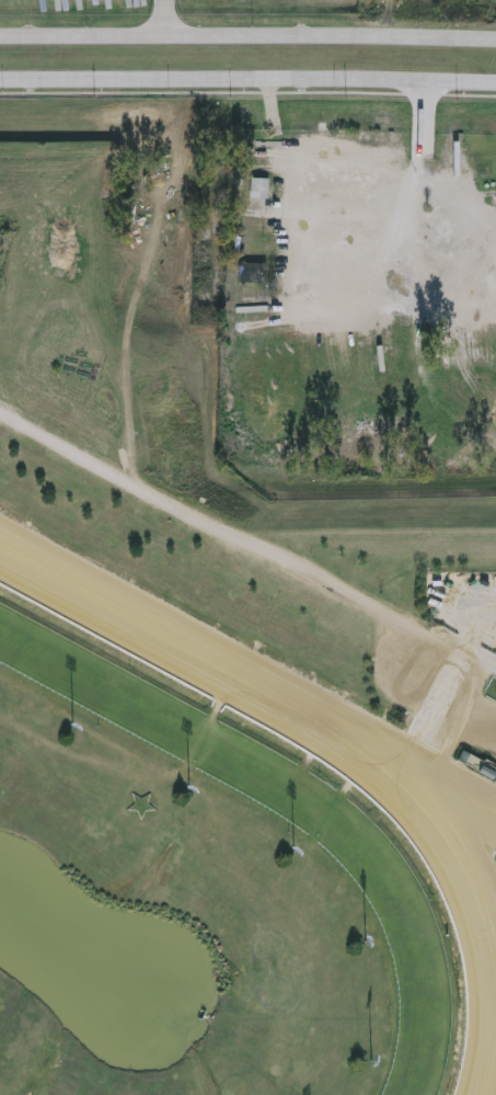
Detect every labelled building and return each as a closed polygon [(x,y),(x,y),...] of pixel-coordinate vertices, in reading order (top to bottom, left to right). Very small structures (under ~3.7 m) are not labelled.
[(270,201),(270,181),(252,181),(252,201),(270,201)] [(268,265),(240,265),(240,284),(268,284),(268,265)] [(495,777),(495,767),(468,757),(464,769),(495,780),(495,777)]
